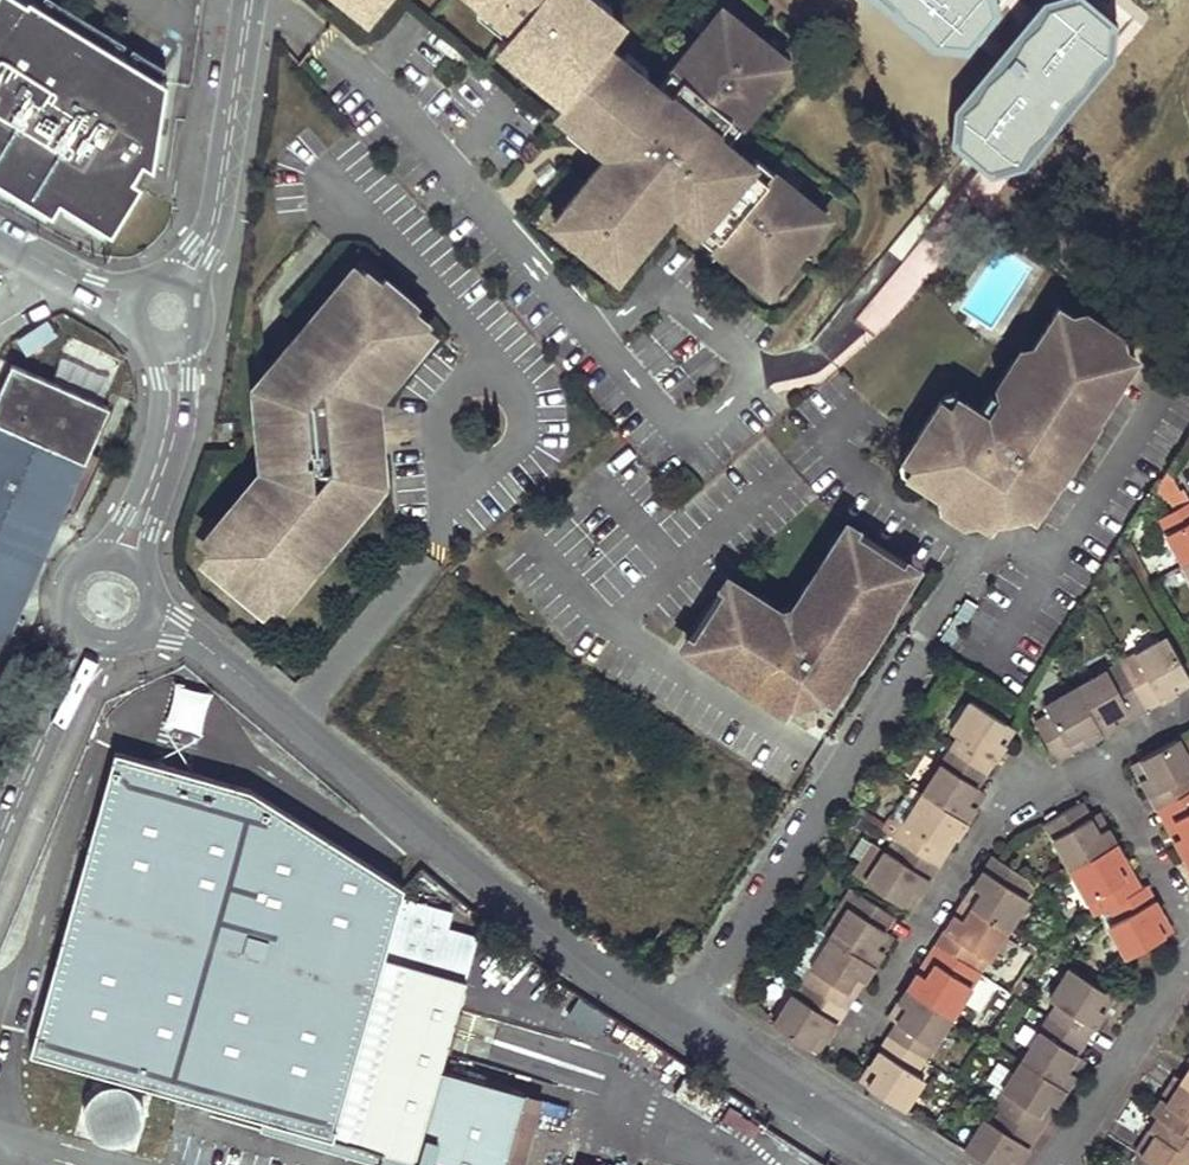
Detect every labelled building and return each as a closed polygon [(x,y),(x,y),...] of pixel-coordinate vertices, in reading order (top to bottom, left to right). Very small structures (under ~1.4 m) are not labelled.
[(56,213),(64,200),(115,231),(145,182),(137,177),(162,135),(171,80),(163,75),(166,71),(133,51),(130,55),(124,51),(126,47),(49,0),(45,0),(43,3),(38,0),(31,0),(31,1),(30,0),(0,0),(0,179),(56,213)] [(358,7),(367,15),(377,3),(374,0),(364,0),(358,7)] [(512,26),(498,43),(516,58),(524,64),(527,60),(536,66),(544,73),(540,78),(548,84),(563,96),(606,43),(623,23),(607,11),(600,5),(596,9),(588,2),(585,0),(481,0),(512,26)] [(611,7),(603,0),(590,0),(588,2),(596,9),(600,5),(607,11),(611,7)] [(723,7),(713,17),(725,27),(734,16),(723,7)] [(624,57),(606,43),(563,96),(564,96),(553,109),(570,123),(574,118),(593,132),(588,138),(607,152),(616,159),(603,175),(594,168),(561,209),(571,218),(563,229),(607,265),(616,254),(626,263),(661,221),(652,213),(664,199),(673,206),(699,228),(703,224),(718,236),(711,245),(757,283),(766,271),(778,280),(820,228),(809,218),(818,207),(772,169),(765,178),(750,166),(753,162),(727,141),(717,133),(729,118),(740,126),(782,74),(771,64),(780,54),(734,16),(725,27),(713,17),(671,70),(682,79),(669,94),(658,85),(642,72),(638,77),(619,62),(624,57)] [(780,54),(771,64),(782,74),(791,63),(780,54)] [(642,72),(624,57),(619,62),(638,77),(642,72)] [(513,62),(529,75),(536,66),(527,60),(524,64),(516,58),(513,62)] [(544,73),(536,66),(529,75),(545,88),(548,84),(540,78),(544,73)] [(671,70),(658,85),(669,94),(682,79),(671,70)] [(574,118),(570,123),(588,138),(593,132),(574,118)] [(727,141),(740,126),(729,118),(717,133),(727,141)] [(616,159),(607,152),(594,168),(603,175),(616,159)] [(772,169),(757,157),(753,162),(750,166),(765,178),(772,169)] [(664,199),(652,213),(661,221),(673,206),(664,199)] [(809,218),(820,228),(830,216),(818,207),(809,218)] [(561,209),(552,220),(563,229),(571,218),(561,209)] [(699,228),(696,233),(711,245),(718,236),(703,224),(699,228)] [(616,254),(607,265),(617,274),(626,263),(616,254)] [(270,472),(205,549),(271,604),(306,562),(375,479),(373,449),(357,451),(355,419),(370,418),(368,394),(428,322),(363,268),(263,387),(270,472)] [(766,271),(757,283),(768,292),(778,280),(766,271)] [(1025,507),(1033,511),(1057,473),(1051,469),(1087,414),(1093,418),(1133,354),(1113,342),(1078,319),(1058,306),(1018,370),(988,416),(965,402),(959,411),(941,399),(904,454),(923,466),(917,476),(949,496),(968,509),(987,522),(992,514),(997,507),(1017,502),(1025,507)] [(1119,333),(1084,311),(1078,319),(1113,342),(1119,333)] [(44,348),(38,364),(104,388),(115,358),(50,334),(45,348),(44,348)] [(102,408),(4,369),(0,378),(0,662),(102,408)] [(941,399),(959,411),(965,402),(950,392),(944,393),(941,399)] [(1051,469),(1057,473),(1093,418),(1087,414),(1051,469)] [(370,418),(355,419),(357,451),(373,449),(370,418)] [(917,476),(923,466),(904,454),(901,460),(902,467),(917,476)] [(949,496),(944,505),(962,517),(968,509),(949,496)] [(1188,566),(1188,500),(1161,516),(1188,566)] [(992,514),(997,517),(1022,512),(1025,507),(1017,502),(997,507),(992,514)] [(728,579),(686,644),(788,709),(790,704),(797,695),(813,691),(823,698),(827,700),(913,567),(847,524),(794,608),(778,611),(728,579)] [(1086,742),(1116,726),(1111,717),(1142,700),(1147,708),(1178,690),(1173,683),(1188,674),(1188,673),(1166,634),(1134,653),(1139,663),(1127,670),(1122,661),(1077,687),(1046,706),(1051,714),(1035,723),(1056,759),(1073,750),(1068,742),(1081,735),(1086,742)] [(1188,684),(1188,674),(1173,683),(1178,690),(1188,684)] [(797,695),(790,704),(823,698),(813,691),(797,695)] [(1116,726),(1147,708),(1142,700),(1111,717),(1116,726)] [(867,883),(902,905),(912,887),(922,893),(940,865),(930,859),(948,830),(958,837),(976,809),(966,803),(977,786),(1004,744),(997,740),(1006,725),(970,702),(950,732),(961,739),(953,751),(924,795),(894,840),(901,845),(893,857),(886,852),(867,883)] [(997,740),(1004,744),(1013,730),(1006,725),(997,740)] [(1068,742),(1073,750),(1086,742),(1081,735),(1068,742)] [(1188,855),(1188,854),(1188,751),(1181,736),(1143,757),(1152,772),(1144,777),(1161,808),(1169,804),(1185,831),(1177,836),(1188,855)] [(269,1116),(336,1135),(404,898),(401,897),(404,886),(251,788),(120,750),(34,1049),(269,1116)] [(1135,761),(1144,777),(1152,772),(1143,757),(1135,761)] [(966,803),(976,809),(987,792),(977,786),(966,803)] [(1042,826),(1095,916),(1107,908),(1116,922),(1108,927),(1126,956),(1162,935),(1155,921),(1164,916),(1145,884),(1140,887),(1132,893),(1115,864),(1124,859),(1105,828),(1097,833),(1079,802),(1042,826)] [(1161,808),(1177,836),(1185,831),(1169,804),(1161,808)] [(930,859),(940,865),(958,837),(948,830),(930,859)] [(868,1088),(905,1111),(925,1079),(918,1075),(926,1061),(953,1018),(981,974),(972,968),(980,955),(990,960),(1010,928),(1028,899),(1021,895),(1029,881),(993,858),(975,886),(984,892),(964,921),(956,916),(937,946),(945,952),(928,980),(919,974),(900,1004),(909,1010),(898,1027),(872,1068),(879,1073),(868,1088)] [(1115,864),(1132,893),(1140,887),(1124,859),(1115,864)] [(956,916),(964,921),(984,892),(975,886),(956,916)] [(902,905),(911,910),(922,893),(912,887),(902,905)] [(773,1028),(809,1050),(818,1035),(828,1040),(848,1010),(838,1004),(856,975),(865,982),(885,952),(875,946),(884,931),(893,917),(858,894),(830,937),(804,980),(813,986),(804,998),(795,993),(773,1028)] [(378,1164),(503,1164),(524,1091),(440,1068),(465,979),(459,978),(463,962),(470,964),(477,935),(448,928),(452,911),(404,898),(336,1135),(383,1148),(379,1160),(378,1164)] [(1155,921),(1162,935),(1172,930),(1164,916),(1155,921)] [(875,946),(885,952),(894,937),(884,931),(875,946)] [(919,974),(928,980),(945,952),(937,946),(919,974)] [(459,978),(465,979),(470,964),(463,962),(459,978)] [(989,1164),(1007,1164),(1011,1157),(1022,1164),(1041,1135),(1030,1127),(1047,1100),(1058,1107),(1077,1077),(1066,1070),(1075,1054),(1103,1011),(1096,1007),(1106,989),(1070,967),(1048,999),(1056,1004),(1048,1017),(1020,1061),(993,1105),(1001,1110),(992,1125),(983,1120),(965,1150),(989,1164)] [(838,1004),(848,1010),(865,982),(856,975),(838,1004)] [(795,993),(804,998),(813,986),(804,980),(795,993)] [(1096,1007),(1103,1011),(1114,993),(1106,989),(1096,1007)] [(890,1021),(898,1027),(909,1010),(900,1004),(890,1021)] [(809,1050),(818,1056),(828,1040),(818,1035),(809,1050)] [(1066,1070),(1077,1077),(1087,1062),(1075,1054),(1066,1070)] [(861,1083),(868,1088),(879,1073),(872,1068),(861,1083)] [(1159,1164),(1188,1164),(1188,1079),(1186,1083),(1179,1078),(1156,1116),(1162,1120),(1141,1154),(1159,1164)] [(92,1088),(78,1135),(132,1151),(146,1104),(92,1088)] [(524,1091),(503,1164),(524,1164),(543,1097),(524,1091)] [(1030,1127),(1041,1135),(1058,1107),(1047,1100),(1030,1127)] [(336,1135),(269,1116),(266,1129),(379,1160),(383,1148),(336,1135)]
